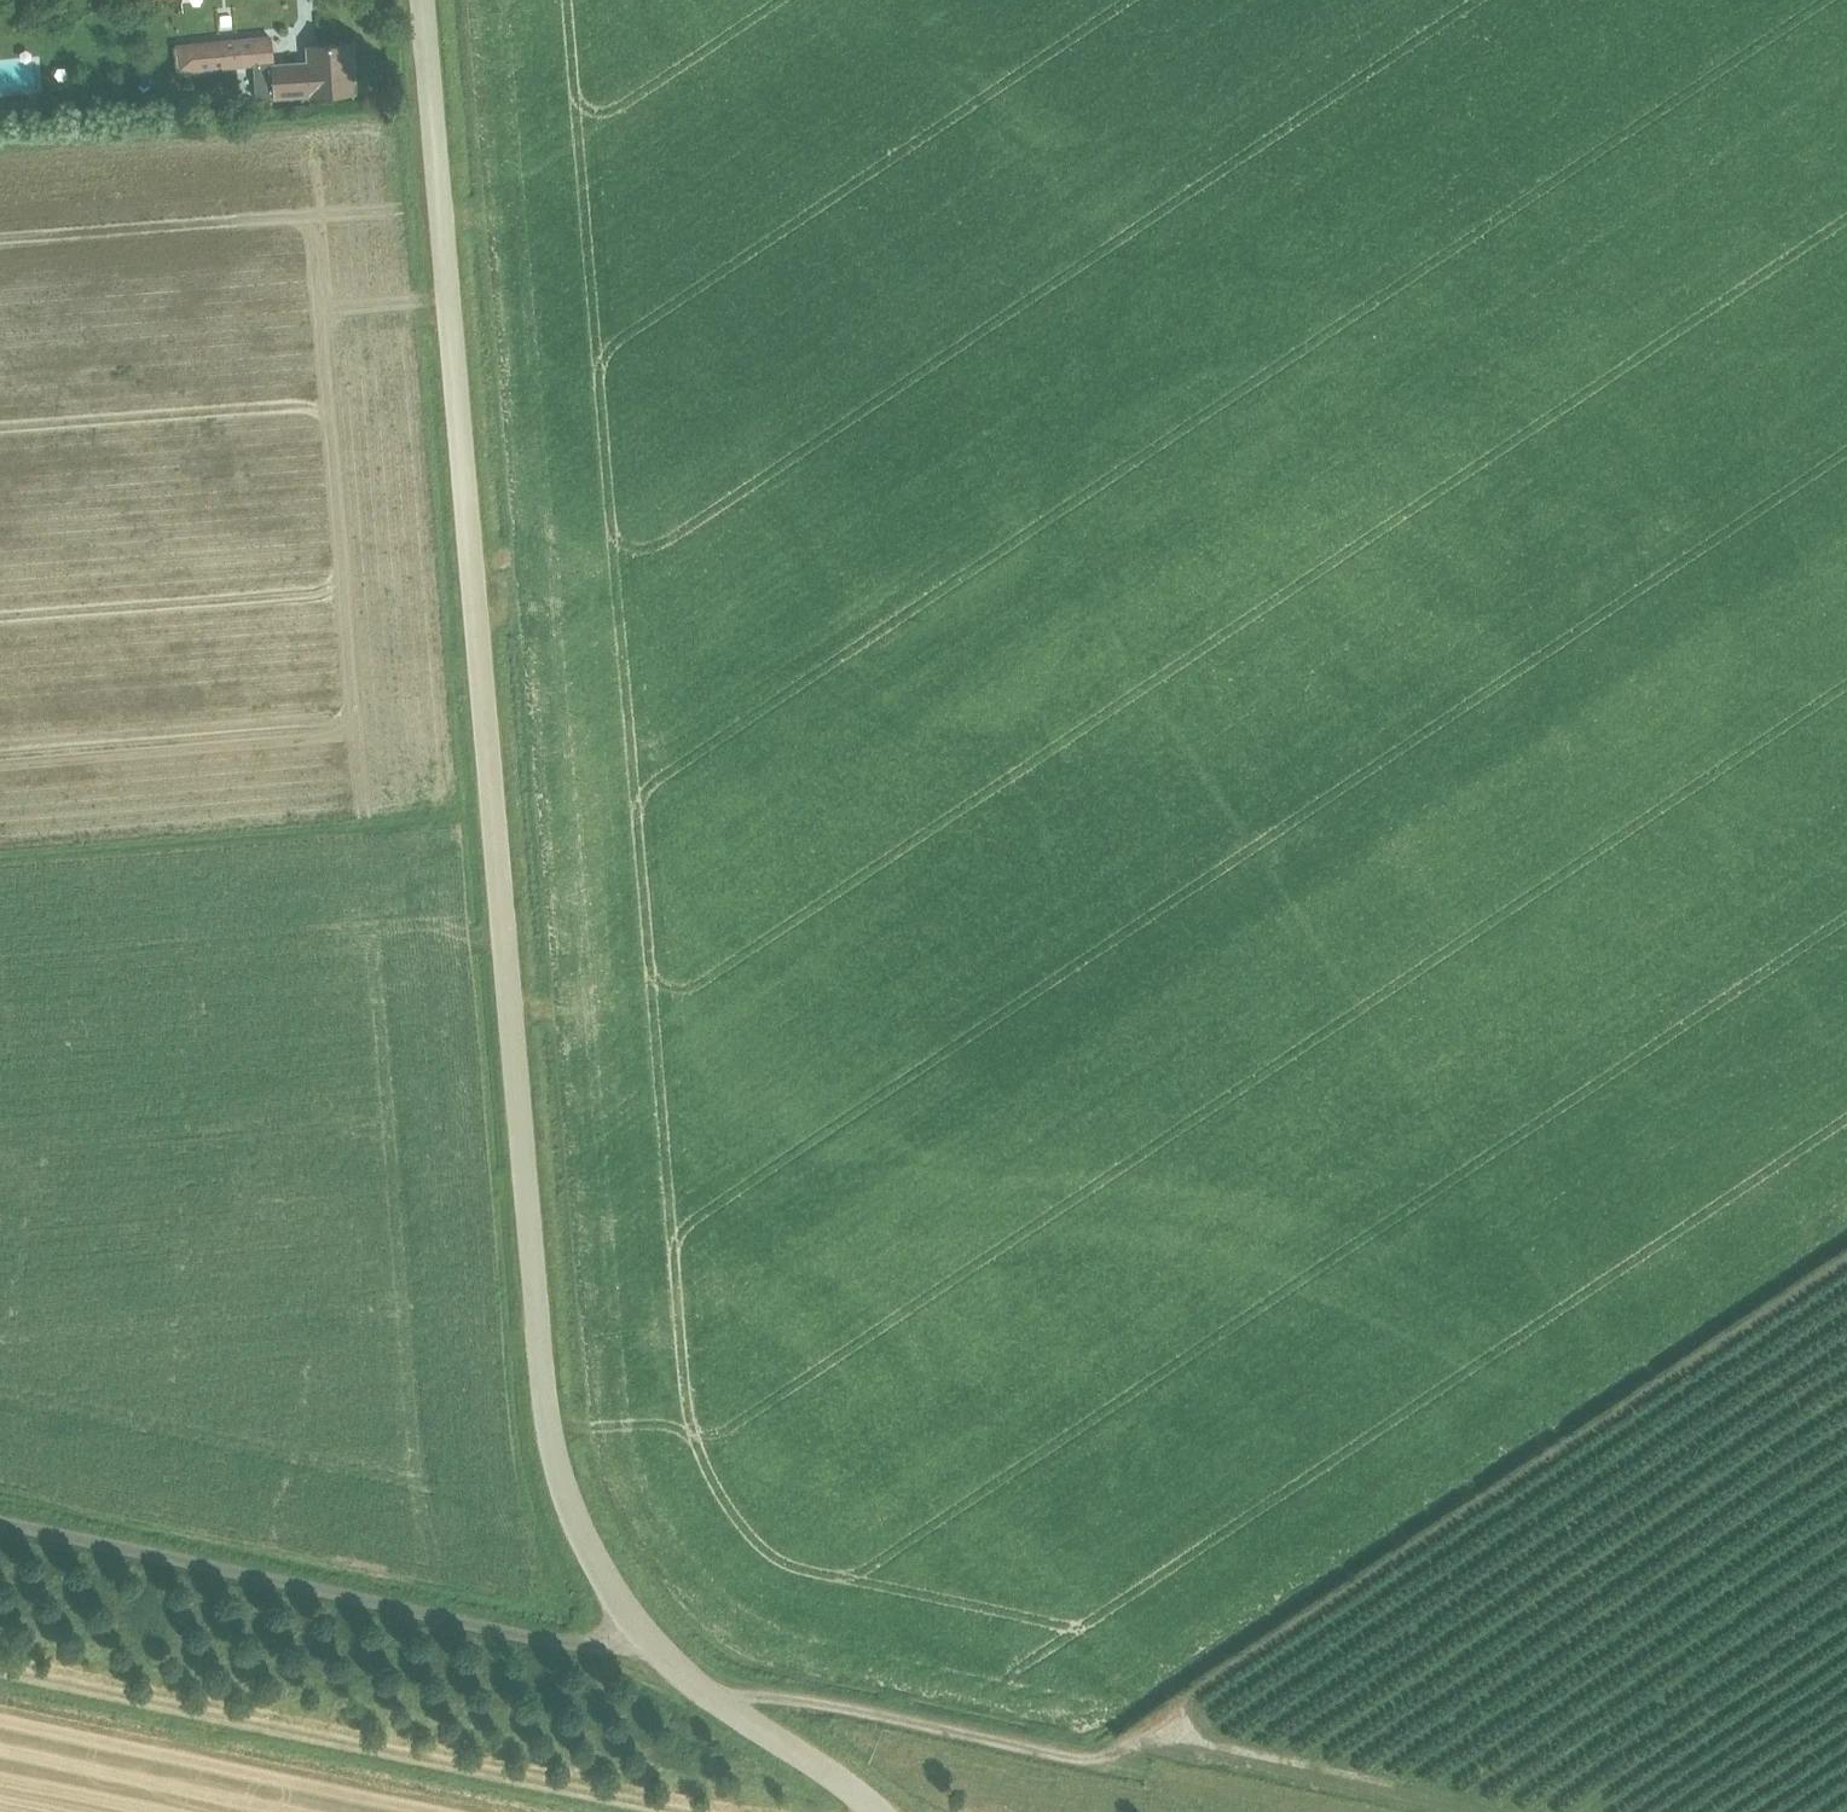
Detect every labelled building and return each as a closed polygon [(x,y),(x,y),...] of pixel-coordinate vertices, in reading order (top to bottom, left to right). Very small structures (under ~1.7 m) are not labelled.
[(271,38),(192,46),(195,68),(253,63),(255,99),(310,95),(354,91),(352,57),(350,41),(306,45),(307,60),(274,62),(274,61),(271,38)]
